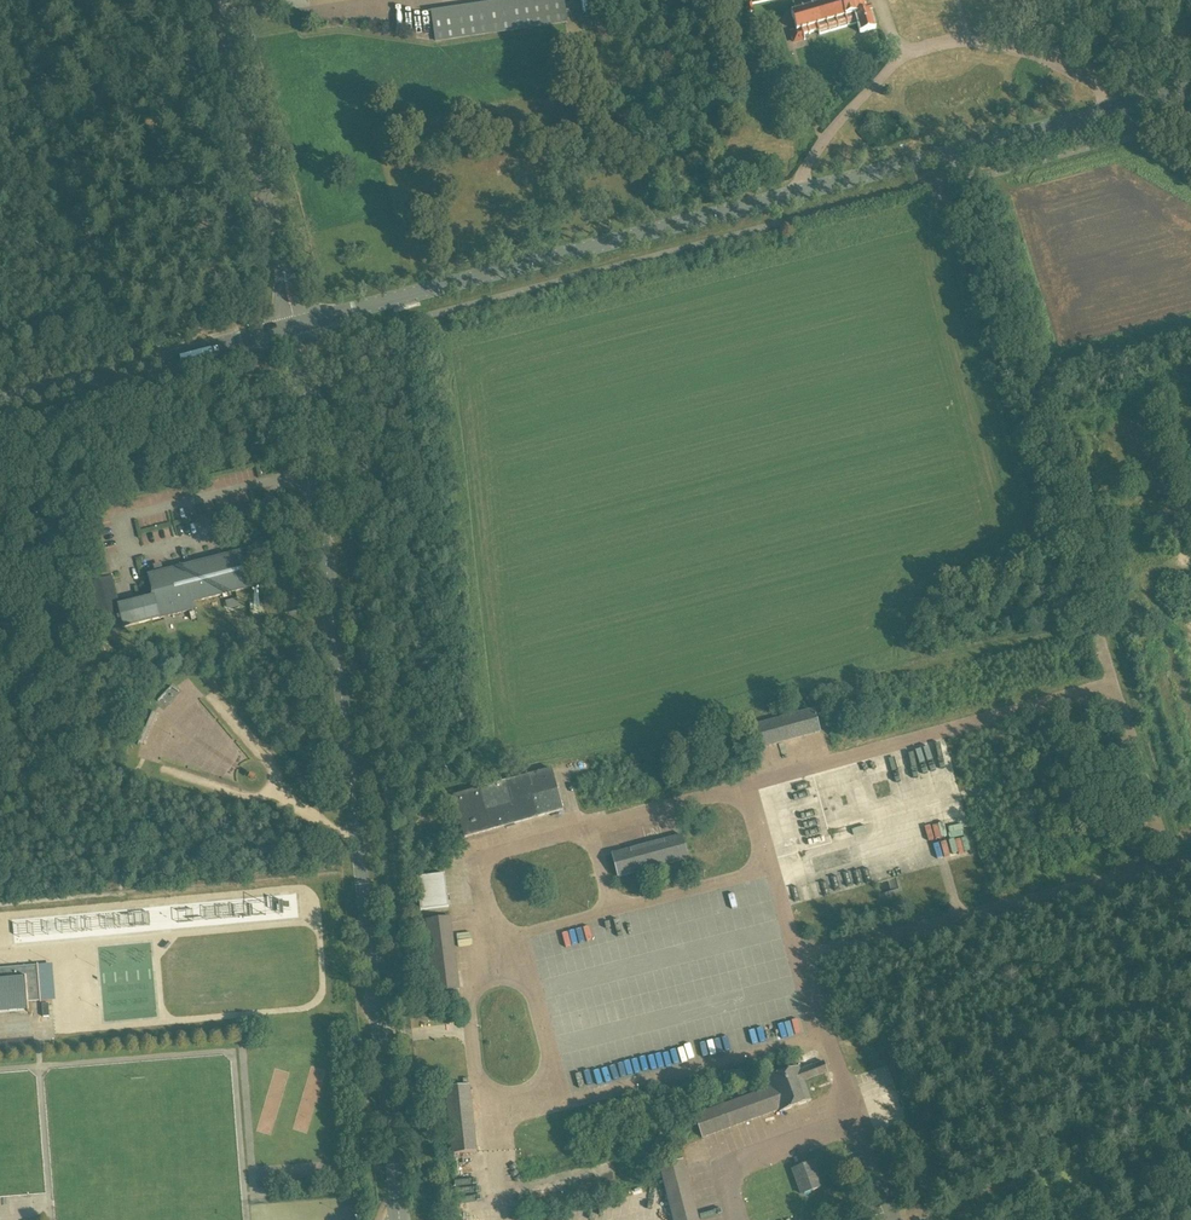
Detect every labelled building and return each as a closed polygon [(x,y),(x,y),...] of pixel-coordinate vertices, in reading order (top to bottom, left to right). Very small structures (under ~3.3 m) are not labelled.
[(806,4),(802,5),(801,4),(800,5),(801,6),(795,7),(796,12),(791,14),(796,31),(791,32),(794,43),(804,40),(804,41),(805,40),(804,35),(809,34),(809,35),(811,34),(810,33),(818,31),(820,35),(857,24),(860,33),(876,29),(871,13),(872,13),(871,10),(867,11),(864,9),(866,6),(864,0),(805,0),(806,4)] [(260,357),(249,361),(251,367),(262,364),(260,357)] [(95,581),(91,582),(90,583),(99,620),(120,614),(124,628),(196,610),(194,602),(250,588),(241,552),(163,572),(162,566),(154,568),(156,574),(148,576),(154,597),(119,606),(112,577),(111,577),(100,580),(95,581)] [(298,612),(296,597),(284,598),(285,613),(298,612)] [(750,727),(756,750),(758,749),(772,745),(774,745),(788,741),(789,741),(803,737),(804,737),(804,736),(818,733),(821,732),(814,709),(750,727)] [(513,824),(514,824),(562,811),(563,811),(552,769),(551,770),(478,790),(454,796),(453,796),(465,838),(466,838),(466,837),(509,825),(508,823),(513,822),(513,824)] [(689,859),(682,836),(612,855),(618,878),(620,877),(621,881),(630,879),(629,875),(630,875),(689,859)] [(420,911),(449,908),(445,874),(416,878),(420,911)] [(458,990),(459,990),(459,988),(458,988),(457,980),(458,980),(457,970),(456,970),(455,963),(456,963),(456,962),(455,962),(454,955),(455,954),(455,953),(453,953),(452,946),(454,945),(452,945),(451,937),(453,937),(451,927),(450,927),(449,920),(450,920),(450,917),(426,920),(436,993),(451,991),(451,995),(458,994),(458,990)] [(41,1002),(38,963),(37,963),(37,964),(24,965),(24,964),(24,965),(0,967),(0,1012),(27,1010),(28,1012),(29,1012),(28,1000),(40,999),(40,1003),(41,1003),(41,1002)] [(694,1116),(702,1138),(704,1138),(704,1137),(718,1132),(718,1133),(719,1132),(733,1127),(734,1127),(734,1126),(748,1121),(748,1122),(749,1121),(762,1116),(763,1116),(769,1114),(777,1111),(778,1111),(777,1111),(779,1110),(780,1113),(811,1101),(804,1081),(828,1073),(824,1062),(800,1071),(799,1067),(767,1079),(771,1088),(694,1116)] [(469,1085),(446,1088),(453,1154),(477,1152),(469,1085)] [(899,1122),(894,1124),(897,1133),(902,1131),(899,1122)] [(683,1162),(660,1168),(674,1219),(698,1219),(683,1162)] [(812,1163),(802,1166),(793,1170),(802,1195),(821,1187),(812,1163)]
